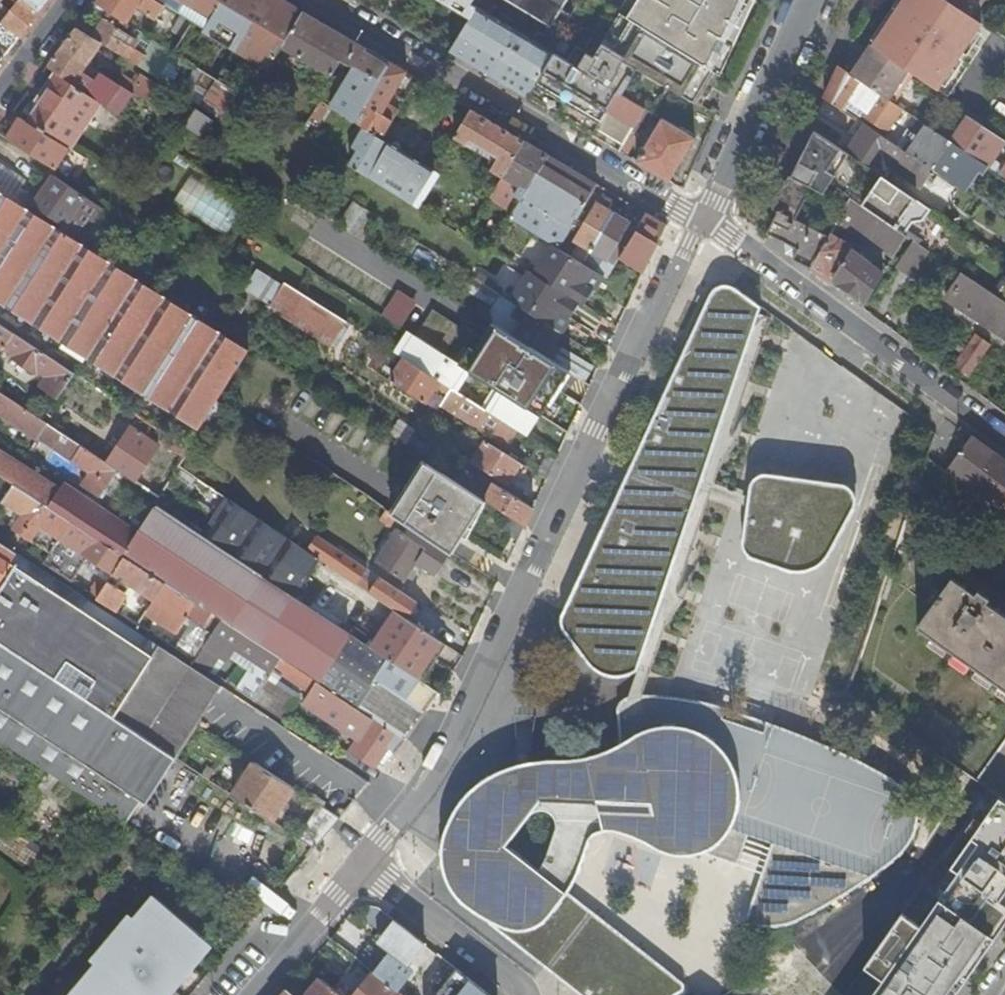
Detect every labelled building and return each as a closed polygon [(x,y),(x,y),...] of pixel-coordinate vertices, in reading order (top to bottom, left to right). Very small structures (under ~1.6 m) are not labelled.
[(0,23),(19,38),(39,13),(24,0),(13,0),(17,5),(10,13),(2,7),(6,1),(6,0),(0,0),(0,22),(0,23)] [(39,13),(49,0),(24,0),(39,13)] [(96,3),(109,11),(128,23),(139,7),(148,13),(147,15),(156,21),(165,5),(157,0),(98,0),(96,3)] [(248,99),(250,101),(269,70),(304,12),(284,0),(157,0),(165,5),(181,15),(193,22),(183,38),(174,53),(248,99)] [(471,18),(478,7),(472,4),(475,0),(440,0),(471,18)] [(450,52),(493,77),(527,97),(555,51),(549,48),(535,40),(541,31),(547,35),(567,0),(475,0),(472,4),(478,7),(471,18),(450,52)] [(606,112),(607,111),(618,91),(646,109),(654,114),(671,86),(689,55),(601,0),(579,0),(549,48),(555,51),(527,97),(593,136),(597,129),(603,120),(606,112)] [(721,75),(727,59),(722,56),(731,41),(726,38),(750,0),(601,0),(689,55),(721,75)] [(874,47),(908,71),(935,89),(978,21),(973,18),(946,0),(909,0),(907,3),(903,0),(895,0),(888,14),(892,16),(874,47)] [(973,18),(985,0),(946,0),(973,18)] [(109,11),(104,19),(133,38),(138,30),(128,23),(109,11)] [(331,28),(304,12),(269,70),(286,80),(288,81),(302,59),(331,76),(333,75),(341,62),(348,66),(355,67),(334,101),(325,96),(322,101),(331,106),(354,121),(365,103),(390,62),(331,28)] [(193,22),(181,15),(172,31),(183,38),(193,22)] [(217,116),(232,125),(248,99),(174,53),(138,30),(133,38),(104,19),(96,31),(81,22),(77,28),(102,44),(200,105),(217,116)] [(87,64),(102,44),(77,28),(61,49),(86,65),(87,64)] [(872,46),(859,65),(863,67),(857,76),(853,73),(852,75),(889,100),(908,71),(874,47),(872,46)] [(72,85),(86,65),(61,49),(46,69),(60,77),(72,85)] [(703,105),(721,75),(689,55),(671,86),(703,105)] [(407,72),(390,62),(365,103),(393,121),(400,110),(389,103),(407,72)] [(859,65),(853,73),(857,76),(863,67),(859,65)] [(852,75),(840,67),(832,83),(826,97),(842,108),(852,94),(856,96),(868,104),(861,116),(889,133),(904,110),(889,100),(852,75)] [(117,83),(151,105),(162,88),(142,74),(135,85),(125,79),(124,81),(119,79),(117,83)] [(71,149),(103,104),(86,94),(78,89),(72,85),(60,77),(28,122),(68,147),(71,149)] [(113,88),(114,88),(97,77),(86,94),(103,104),(113,88)] [(103,104),(128,121),(138,105),(113,88),(103,104)] [(641,116),(646,109),(618,91),(607,111),(634,127),(637,123),(642,125),(646,119),(641,116)] [(868,104),(856,96),(849,107),(861,116),(868,104)] [(393,121),(365,103),(354,121),(366,130),(355,148),(358,151),(350,164),(413,204),(434,170),(389,141),(388,142),(382,138),(393,121)] [(173,119),(203,138),(215,120),(197,110),(192,117),(180,110),(173,119)] [(526,142),(472,110),(456,136),(468,144),(471,139),(500,157),(492,169),(504,176),(526,142)] [(603,120),(597,129),(623,145),(632,131),(637,134),(642,125),(637,123),(634,127),(607,111),(606,112),(603,120)] [(54,168),(68,147),(28,122),(21,117),(7,138),(54,168)] [(1004,167),(994,160),(1004,143),(1004,142),(969,118),(953,143),(1004,178),(1004,166),(1004,167)] [(652,171),(669,181),(696,139),(663,119),(636,162),(652,171)] [(953,143),(917,119),(914,124),(917,127),(911,136),(915,139),(906,151),(934,171),(953,143)] [(906,151),(866,124),(848,151),(886,177),(893,167),(922,187),(934,171),(906,151)] [(848,151),(833,141),(816,129),(809,147),(781,201),(785,203),(771,231),(788,241),(789,252),(812,267),(830,236),(798,219),(814,186),(824,193),(830,184),(851,198),(905,234),(913,222),(924,221),(931,207),(886,177),(848,151)] [(640,135),(637,134),(632,131),(623,145),(620,150),(627,154),(640,135)] [(491,196),(516,211),(549,155),(526,142),(504,176),(491,196)] [(553,244),(560,248),(576,221),(597,184),(549,155),(516,211),(511,218),(553,244)] [(24,207),(29,201),(25,198),(28,194),(20,188),(24,182),(0,167),(0,192),(24,207)] [(413,204),(418,207),(439,174),(434,170),(413,204)] [(64,226),(84,197),(54,177),(34,205),(64,226)] [(172,205),(227,231),(240,204),(184,178),(172,205)] [(248,350),(24,207),(0,192),(0,302),(198,429),(217,400),(248,350)] [(812,267),(811,270),(818,275),(830,285),(835,279),(867,303),(884,275),(852,250),(854,246),(852,245),(843,241),(846,236),(845,222),(896,255),(908,236),(905,234),(851,198),(830,236),(812,267)] [(356,235),(371,212),(352,199),(336,222),(356,235)] [(591,249),(614,212),(598,203),(583,226),(576,221),(560,248),(583,263),(590,252),(591,249)] [(616,264),(620,258),(638,227),(614,212),(591,249),(616,264)] [(620,258),(644,273),(652,255),(667,225),(646,213),(638,227),(620,258)] [(843,241),(852,245),(855,241),(846,236),(843,241)] [(930,251),(914,240),(898,266),(913,276),(930,251)] [(527,276),(577,308),(580,302),(585,306),(595,289),(590,286),(599,272),(589,266),(583,263),(560,248),(553,244),(534,274),(530,271),(527,276)] [(590,252),(583,263),(589,266),(595,255),(590,252)] [(590,286),(595,289),(604,275),(599,272),(590,286)] [(1001,333),(1004,326),(1004,301),(1003,299),(965,274),(950,298),(1001,333)] [(570,319),(577,308),(527,276),(511,300),(528,310),(557,329),(565,315),(570,319)] [(347,321),(296,289),(284,282),(274,298),(331,335),(336,338),(347,321)] [(755,315),(759,304),(731,284),(726,282),(719,283),(712,288),(563,618),(564,630),(595,676),(605,680),(618,681),(637,670),(755,315)] [(396,288),(380,313),(398,325),(414,299),(396,288)] [(326,342),(331,335),(274,298),(269,305),(326,342)] [(430,310),(419,323),(442,340),(452,326),(430,310)] [(555,345),(563,332),(562,332),(557,329),(528,310),(514,335),(548,357),(555,345)] [(562,332),(570,319),(565,315),(557,329),(562,332)] [(770,320),(755,315),(637,670),(650,673),(711,493),(744,505),(746,495),(714,484),(770,320)] [(4,349),(15,333),(0,323),(0,355),(4,349)] [(514,335),(497,327),(467,375),(511,402),(539,420),(570,371),(553,360),(548,357),(514,335)] [(57,399),(75,372),(15,333),(4,349),(16,357),(14,359),(35,373),(37,370),(47,377),(40,387),(57,399)] [(968,377),(993,344),(978,334),(954,366),(968,377)] [(914,335),(908,342),(918,349),(923,342),(914,335)] [(553,360),(560,349),(555,345),(548,357),(553,360)] [(570,371),(585,380),(594,365),(562,345),(560,349),(553,360),(570,371)] [(515,427),(447,384),(430,374),(406,358),(391,381),(425,402),(436,384),(450,393),(443,405),(505,443),(515,427)] [(539,442),(559,455),(567,438),(539,420),(511,402),(467,375),(456,369),(447,384),(515,427),(539,442)] [(439,411),(443,405),(450,393),(436,384),(425,402),(439,411)] [(87,473),(80,485),(99,496),(114,472),(105,466),(0,396),(0,416),(87,473)] [(114,472),(133,484),(158,447),(130,429),(105,466),(114,472)] [(1004,510),(1004,463),(970,438),(953,461),(947,471),(1004,510)] [(474,463),(507,484),(521,463),(488,442),(474,463)] [(58,489),(0,452),(0,475),(14,484),(48,506),(58,489)] [(409,495),(396,516),(400,518),(411,526),(451,551),(454,553),(487,500),(486,500),(428,463),(418,480),(420,482),(411,496),(409,495)] [(746,495),(744,505),(739,548),(740,554),(746,557),(798,574),(812,570),(818,566),(853,506),(856,496),(853,488),(846,483),(767,472),(758,474),(751,479),(748,484),(746,495)] [(266,649),(281,624),(138,530),(64,480),(58,489),(48,506),(71,521),(124,555),(165,582),(221,619),(266,649)] [(177,518),(204,536),(230,500),(201,481),(177,518)] [(512,516),(526,525),(535,506),(496,482),(486,500),(487,500),(512,516)] [(71,521),(48,506),(14,484),(2,501),(22,514),(13,528),(31,539),(40,526),(45,529),(59,538),(71,521)] [(320,613),(339,625),(354,601),(309,572),(318,559),(306,551),(230,500),(204,536),(320,613)] [(317,648),(338,662),(348,648),(312,625),(320,613),(204,536),(177,518),(155,504),(138,530),(281,624),(298,635),(317,648)] [(393,528),(400,518),(396,516),(387,510),(380,520),(393,528)] [(526,525),(512,516),(503,530),(519,540),(526,525)] [(124,555),(71,521),(59,538),(86,555),(113,573),(124,555)] [(436,573),(451,551),(411,526),(406,534),(398,528),(375,562),(404,581),(418,561),(436,573)] [(39,539),(53,548),(59,538),(45,529),(39,539)] [(306,551),(318,559),(398,612),(406,618),(416,602),(379,577),(373,587),(360,578),(367,569),(318,535),(306,551)] [(11,561),(16,553),(0,543),(0,578),(11,561)] [(16,553),(11,561),(154,654),(160,646),(16,553)] [(70,580),(96,598),(107,581),(113,573),(86,555),(70,580)] [(156,596),(165,582),(124,555),(113,573),(154,599),(156,596)] [(197,724),(221,685),(190,665),(160,646),(154,654),(11,561),(0,578),(0,597),(197,724)] [(986,603),(989,598),(979,590),(976,595),(953,579),(918,628),(1004,689),(1004,616),(986,603)] [(107,581),(96,598),(114,610),(122,597),(117,593),(120,589),(107,581)] [(213,632),(221,619),(165,582),(156,596),(188,616),(190,617),(213,632)] [(154,599),(145,613),(177,634),(188,616),(156,596),(154,599)] [(176,756),(197,724),(0,597),(0,642),(176,756)] [(373,648),(417,678),(442,642),(406,618),(398,612),(373,648)] [(338,662),(370,683),(381,667),(367,658),(360,653),(359,648),(364,642),(339,625),(320,613),(312,625),(348,648),(338,662)] [(172,646),(194,660),(213,632),(190,617),(172,646)] [(237,689),(255,700),(265,684),(281,659),(266,649),(221,619),(213,632),(194,660),(209,670),(223,648),(252,667),(237,689)] [(308,676),(337,695),(343,688),(325,673),(323,675),(288,651),(298,635),(281,624),(266,649),(281,659),(308,676)] [(373,718),(407,740),(422,718),(370,683),(338,662),(317,648),(298,635),(288,651),(323,675),(325,673),(343,688),(337,695),(373,718)] [(124,820),(139,798),(145,802),(176,756),(0,642),(0,740),(124,820)] [(370,683),(422,718),(440,693),(422,681),(417,678),(373,648),(364,642),(359,648),(360,653),(367,658),(381,667),(370,683)] [(417,678),(422,681),(447,645),(442,642),(417,678)] [(295,705),(305,689),(309,684),(305,681),(308,676),(281,659),(265,684),(295,705)] [(450,893),(458,904),(475,915),(489,924),(503,930),(515,932),(520,932),(524,932),(529,931),(533,929),(545,922),(553,912),(567,893),(572,886),(578,873),(589,842),(591,838),(593,836),(595,835),(601,832),(608,831),(614,832),(623,834),(633,838),(640,841),(646,844),(654,849),(665,854),(678,857),(687,856),(695,855),(702,854),(736,865),(748,835),(771,843),(745,923),(755,926),(763,927),(772,927),(779,927),(786,926),(799,921),(817,912),(858,887),(899,857),(905,852),(909,846),(913,841),(916,837),(918,831),(919,826),(920,820),(920,815),(919,811),(919,808),(917,803),(915,799),(914,796),(912,793),(909,790),(907,788),(900,783),(891,776),(881,771),(863,761),(832,747),(814,739),(771,723),(742,713),(716,704),(687,699),(667,696),(657,695),(642,695),(650,673),(637,670),(628,697),(625,698),(622,700),(620,702),(618,706),(617,709),(618,722),(619,743),(613,746),(603,751),(592,754),(580,757),(568,758),(545,759),(527,761),(512,765),(498,770),(486,776),(478,782),(469,789),(460,799),(452,810),(447,821),(442,832),(439,843),(438,853),(440,867),(443,880),(450,893)] [(303,702),(358,739),(373,718),(337,695),(308,676),(305,681),(309,684),(305,689),(310,692),(303,702)] [(265,684),(255,700),(285,719),(295,705),(265,684)] [(378,763),(384,767),(398,750),(407,740),(373,718),(358,739),(350,750),(375,767),(378,763)] [(1004,800),(1004,738),(976,780),(989,789),(998,795),(1004,800)] [(233,794),(273,819),(295,788),(255,762),(233,794)] [(48,775),(38,789),(77,814),(86,800),(48,775)] [(320,804),(323,806),(326,802),(315,795),(313,799),(320,804)] [(998,795),(948,871),(956,876),(919,929),(900,916),(862,970),(880,983),(871,994),(954,994),(1004,923),(1004,800),(998,795)] [(297,835),(316,848),(341,818),(323,806),(320,804),(297,835)] [(16,836),(12,841),(47,866),(57,853),(34,835),(30,840),(26,836),(23,840),(16,836)] [(489,924),(580,994),(678,994),(683,992),(685,989),(685,986),(683,982),(567,893),(553,912),(545,922),(533,929),(529,931),(524,932),(520,932),(515,932),(503,930),(489,924)] [(202,933),(192,925),(197,920),(183,909),(179,914),(155,894),(135,918),(126,928),(121,923),(101,947),(106,952),(97,962),(69,994),(173,994),(190,974),(183,968),(188,961),(199,949),(194,944),(202,933)] [(126,928),(135,918),(130,913),(121,923),(126,928)] [(404,965),(421,943),(391,920),(375,941),(389,952),(374,972),(393,987),(395,988),(396,989),(410,970),(404,965)] [(208,938),(202,933),(194,944),(199,949),(208,938)] [(106,952),(101,947),(92,958),(97,962),(106,952)] [(332,989),(340,994),(404,994),(396,989),(395,988),(393,987),(374,972),(356,959),(332,989)] [(196,968),(188,961),(183,968),(190,974),(196,968)] [(433,994),(490,994),(454,967),(433,994)] [(332,989),(320,979),(307,994),(340,994),(332,989)]
